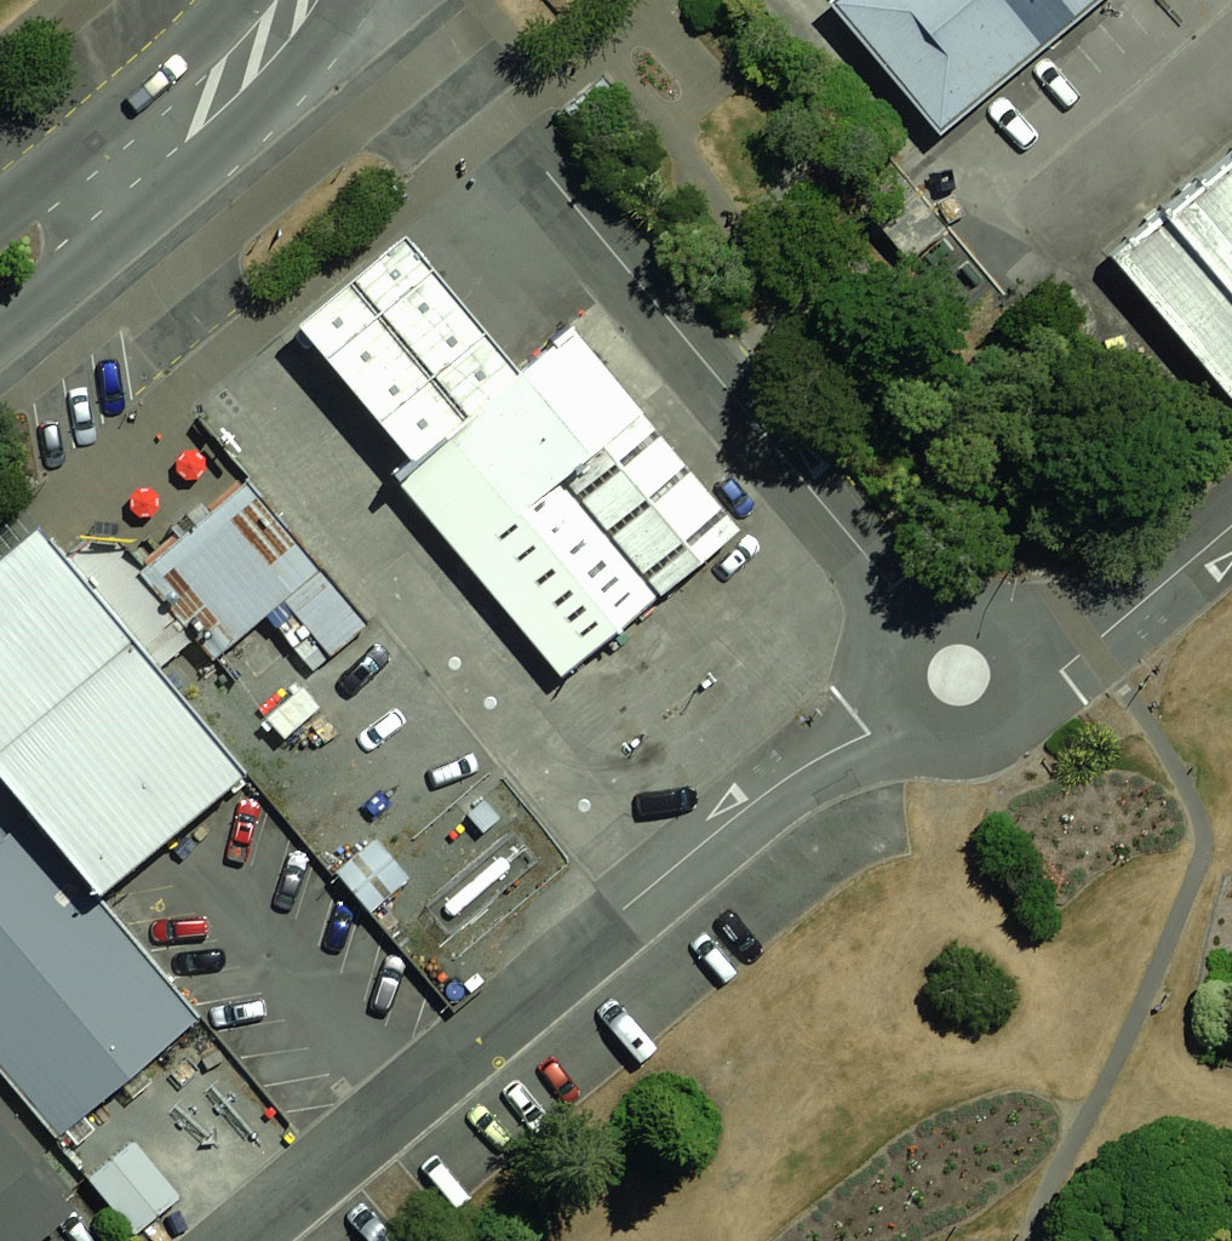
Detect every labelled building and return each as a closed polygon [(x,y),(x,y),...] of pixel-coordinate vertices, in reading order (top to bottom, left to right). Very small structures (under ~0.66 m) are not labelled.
[(832,4),(942,134),(1101,0),(836,0),(832,4)] [(1109,250),(1231,405),(1231,150),(1109,250)] [(405,238),(299,327),(413,464),(520,375),(405,238)] [(413,464),(395,479),(560,678),(741,528),(576,329),(520,375),(413,464)] [(248,479),(142,566),(137,571),(194,640),(212,661),(285,601),(332,657),(370,625),(248,479)] [(38,530),(0,562),(0,778),(99,896),(244,775),(157,671),(65,561),(38,530)] [(74,554),(65,561),(157,671),(194,640),(137,571),(142,566),(128,549),(74,554)] [(55,1140),(202,1018),(99,896),(0,778),(0,1075),(55,1140)] [(75,1212),(32,1160),(55,1140),(0,1075),(0,1240),(40,1240),(75,1212)] [(136,1142),(90,1180),(134,1235),(181,1197),(136,1142)]
